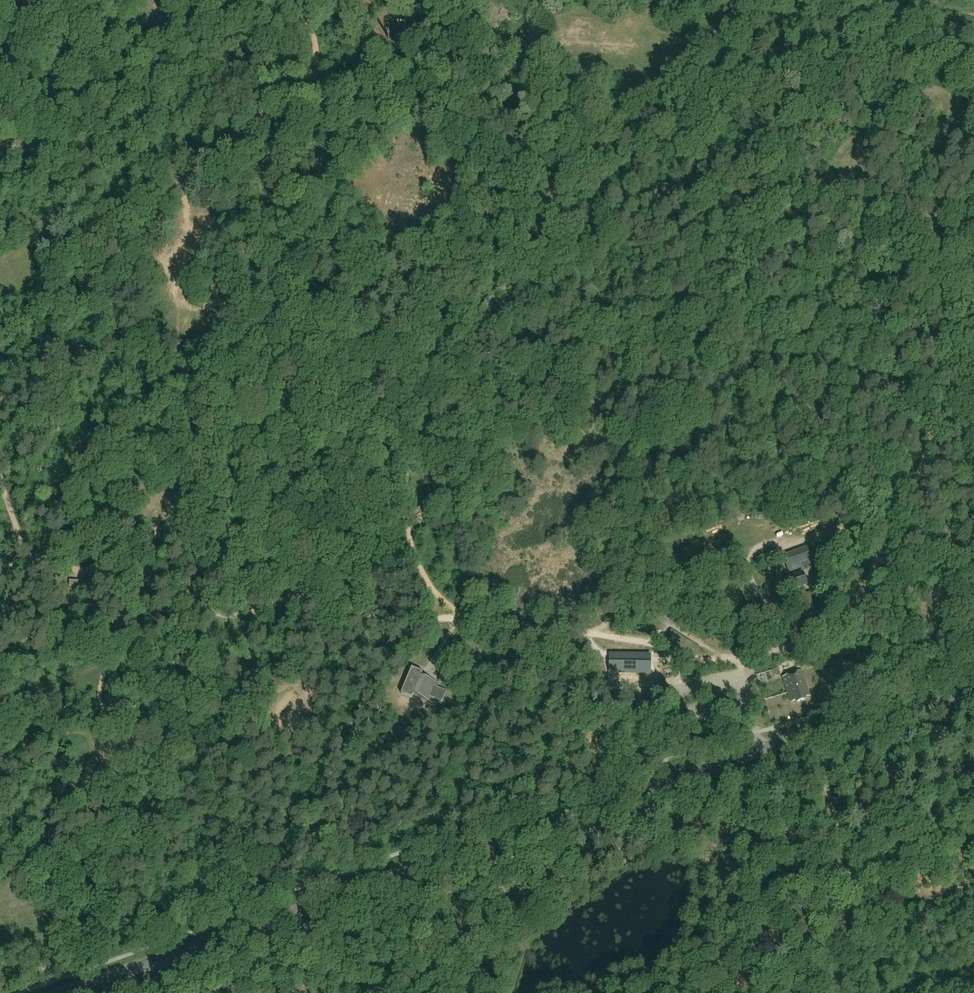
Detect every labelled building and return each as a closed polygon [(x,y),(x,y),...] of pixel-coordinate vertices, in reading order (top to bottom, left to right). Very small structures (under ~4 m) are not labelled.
[(529,34),(510,37),(511,48),(530,45),(529,34)] [(834,537),(822,542),(827,554),(837,550),(837,552),(845,550),(842,540),(835,542),(834,537)] [(812,545),(805,548),(810,561),(810,563),(817,561),(812,545)] [(810,561),(805,548),(782,556),(787,569),(810,561)] [(73,569),(72,575),(91,577),(91,571),(73,569)] [(783,592),(807,584),(802,572),(779,581),(783,592)] [(820,620),(810,593),(797,597),(807,625),(820,620)] [(827,657),(835,672),(846,666),(839,651),(827,657)] [(649,671),(649,657),(624,657),(624,660),(616,660),(616,657),(611,657),(611,671),(649,671)] [(412,668),(401,694),(412,699),(414,695),(433,703),(434,700),(442,703),(447,691),(439,688),(440,684),(422,677),(423,673),(412,668)] [(783,678),(791,702),(796,701),(797,703),(806,700),(805,698),(810,696),(802,672),(783,678)]
